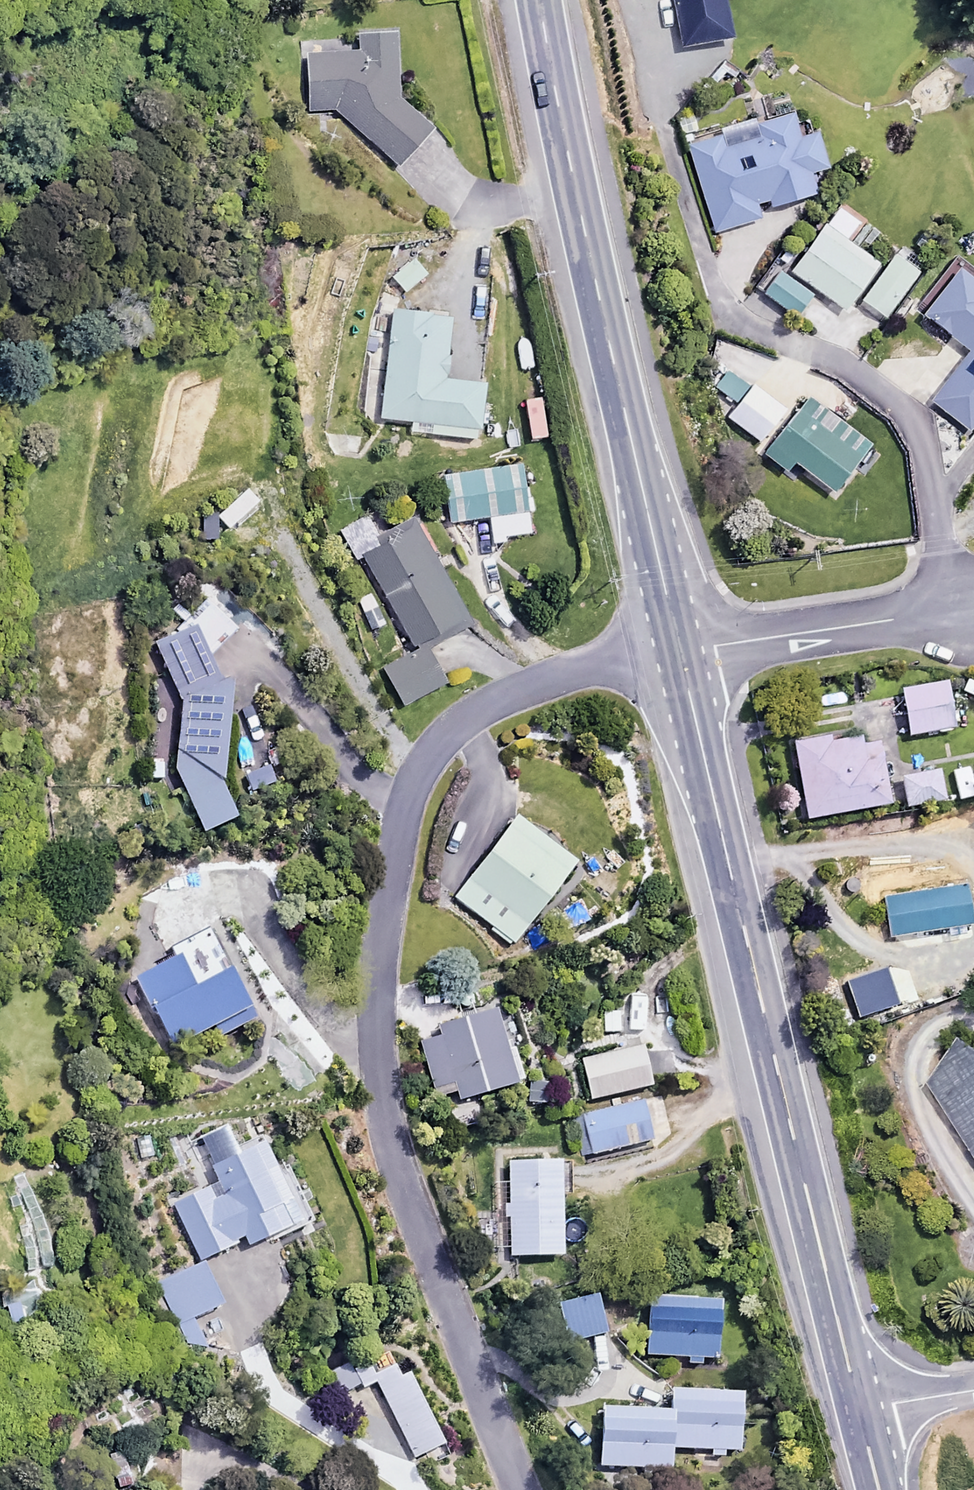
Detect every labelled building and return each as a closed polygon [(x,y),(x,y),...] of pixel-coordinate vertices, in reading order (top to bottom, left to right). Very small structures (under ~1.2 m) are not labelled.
[(679,48),(732,40),(726,0),(672,0),(679,48)] [(397,99),(394,36),(358,37),(358,53),(305,54),(306,110),(335,109),(401,167),(433,130),(397,99)] [(798,138),(790,111),(757,122),(761,135),(722,147),(717,132),(684,142),(713,231),(757,217),(752,203),(766,199),(769,208),(814,193),(808,173),(825,168),(814,133),(798,138)] [(876,263),(821,224),(788,269),(843,309),(876,263)] [(915,272),(892,255),(857,301),(880,318),(915,272)] [(424,274),(410,257),(386,278),(401,294),(424,274)] [(957,270),(922,314),(948,335),(933,354),(953,369),(928,400),(966,430),(973,420),(973,284),(957,270)] [(809,294),(779,272),(763,293),(793,315),(809,294)] [(449,314),(391,310),(390,325),(376,324),(375,340),(385,341),(379,421),(479,428),(482,383),(444,380),(449,314)] [(781,406),(747,382),(724,415),(757,439),(781,406)] [(868,444),(804,395),(760,452),(782,469),(788,461),(830,493),(868,444)] [(527,532),(520,463),(444,471),(450,521),(486,517),(488,536),(527,532)] [(465,618),(410,518),(382,534),(369,511),(337,529),(354,559),(361,555),(413,647),(465,618)] [(235,628),(203,597),(188,612),(221,643),(235,628)] [(159,761),(157,778),(178,781),(201,834),(235,819),(221,786),(235,681),(219,679),(197,625),(155,642),(170,680),(164,728),(150,727),(146,759),(159,761)] [(443,682),(425,646),(378,671),(397,707),(443,682)] [(952,728),(944,683),(900,691),(908,736),(952,728)] [(854,734),(793,744),(806,819),(887,805),(877,744),(856,748),(854,734)] [(942,801),(937,771),(898,778),(903,808),(942,801)] [(575,865),(517,818),(452,897),(511,944),(575,865)] [(972,930),(961,884),(884,902),(892,937),(942,925),(945,937),(972,930)] [(248,1009),(210,933),(173,951),(177,957),(135,978),(171,1048),(248,1009)] [(507,1052),(496,1011),(437,1027),(440,1038),(424,1042),(435,1085),(453,1080),(458,1100),(521,1083),(513,1051),(507,1052)] [(969,1038),(957,1045),(929,1081),(973,1152),(973,1047),(969,1038)] [(649,1083),(640,1044),(579,1057),(587,1097),(649,1083)] [(649,1138),(642,1101),(580,1113),(587,1150),(649,1138)] [(173,1200),(197,1258),(236,1242),(231,1228),(238,1224),(247,1246),(309,1221),(287,1167),(275,1172),(264,1143),(210,1165),(224,1201),(216,1205),(208,1185),(173,1200)] [(561,1255),(559,1162),(506,1163),(506,1181),(491,1181),(492,1247),(507,1247),(507,1256),(561,1255)] [(220,1302),(202,1261),(156,1282),(174,1322),(220,1302)] [(604,1330),(594,1289),(559,1297),(569,1338),(604,1330)] [(717,1299),(644,1296),(642,1353),(714,1356),(717,1299)] [(360,1385),(373,1378),(415,1463),(444,1449),(406,1372),(400,1375),(386,1347),(350,1365),(360,1385)] [(739,1392),(666,1389),(665,1408),(598,1406),(596,1463),(667,1466),(668,1444),(737,1447),(739,1392)]
